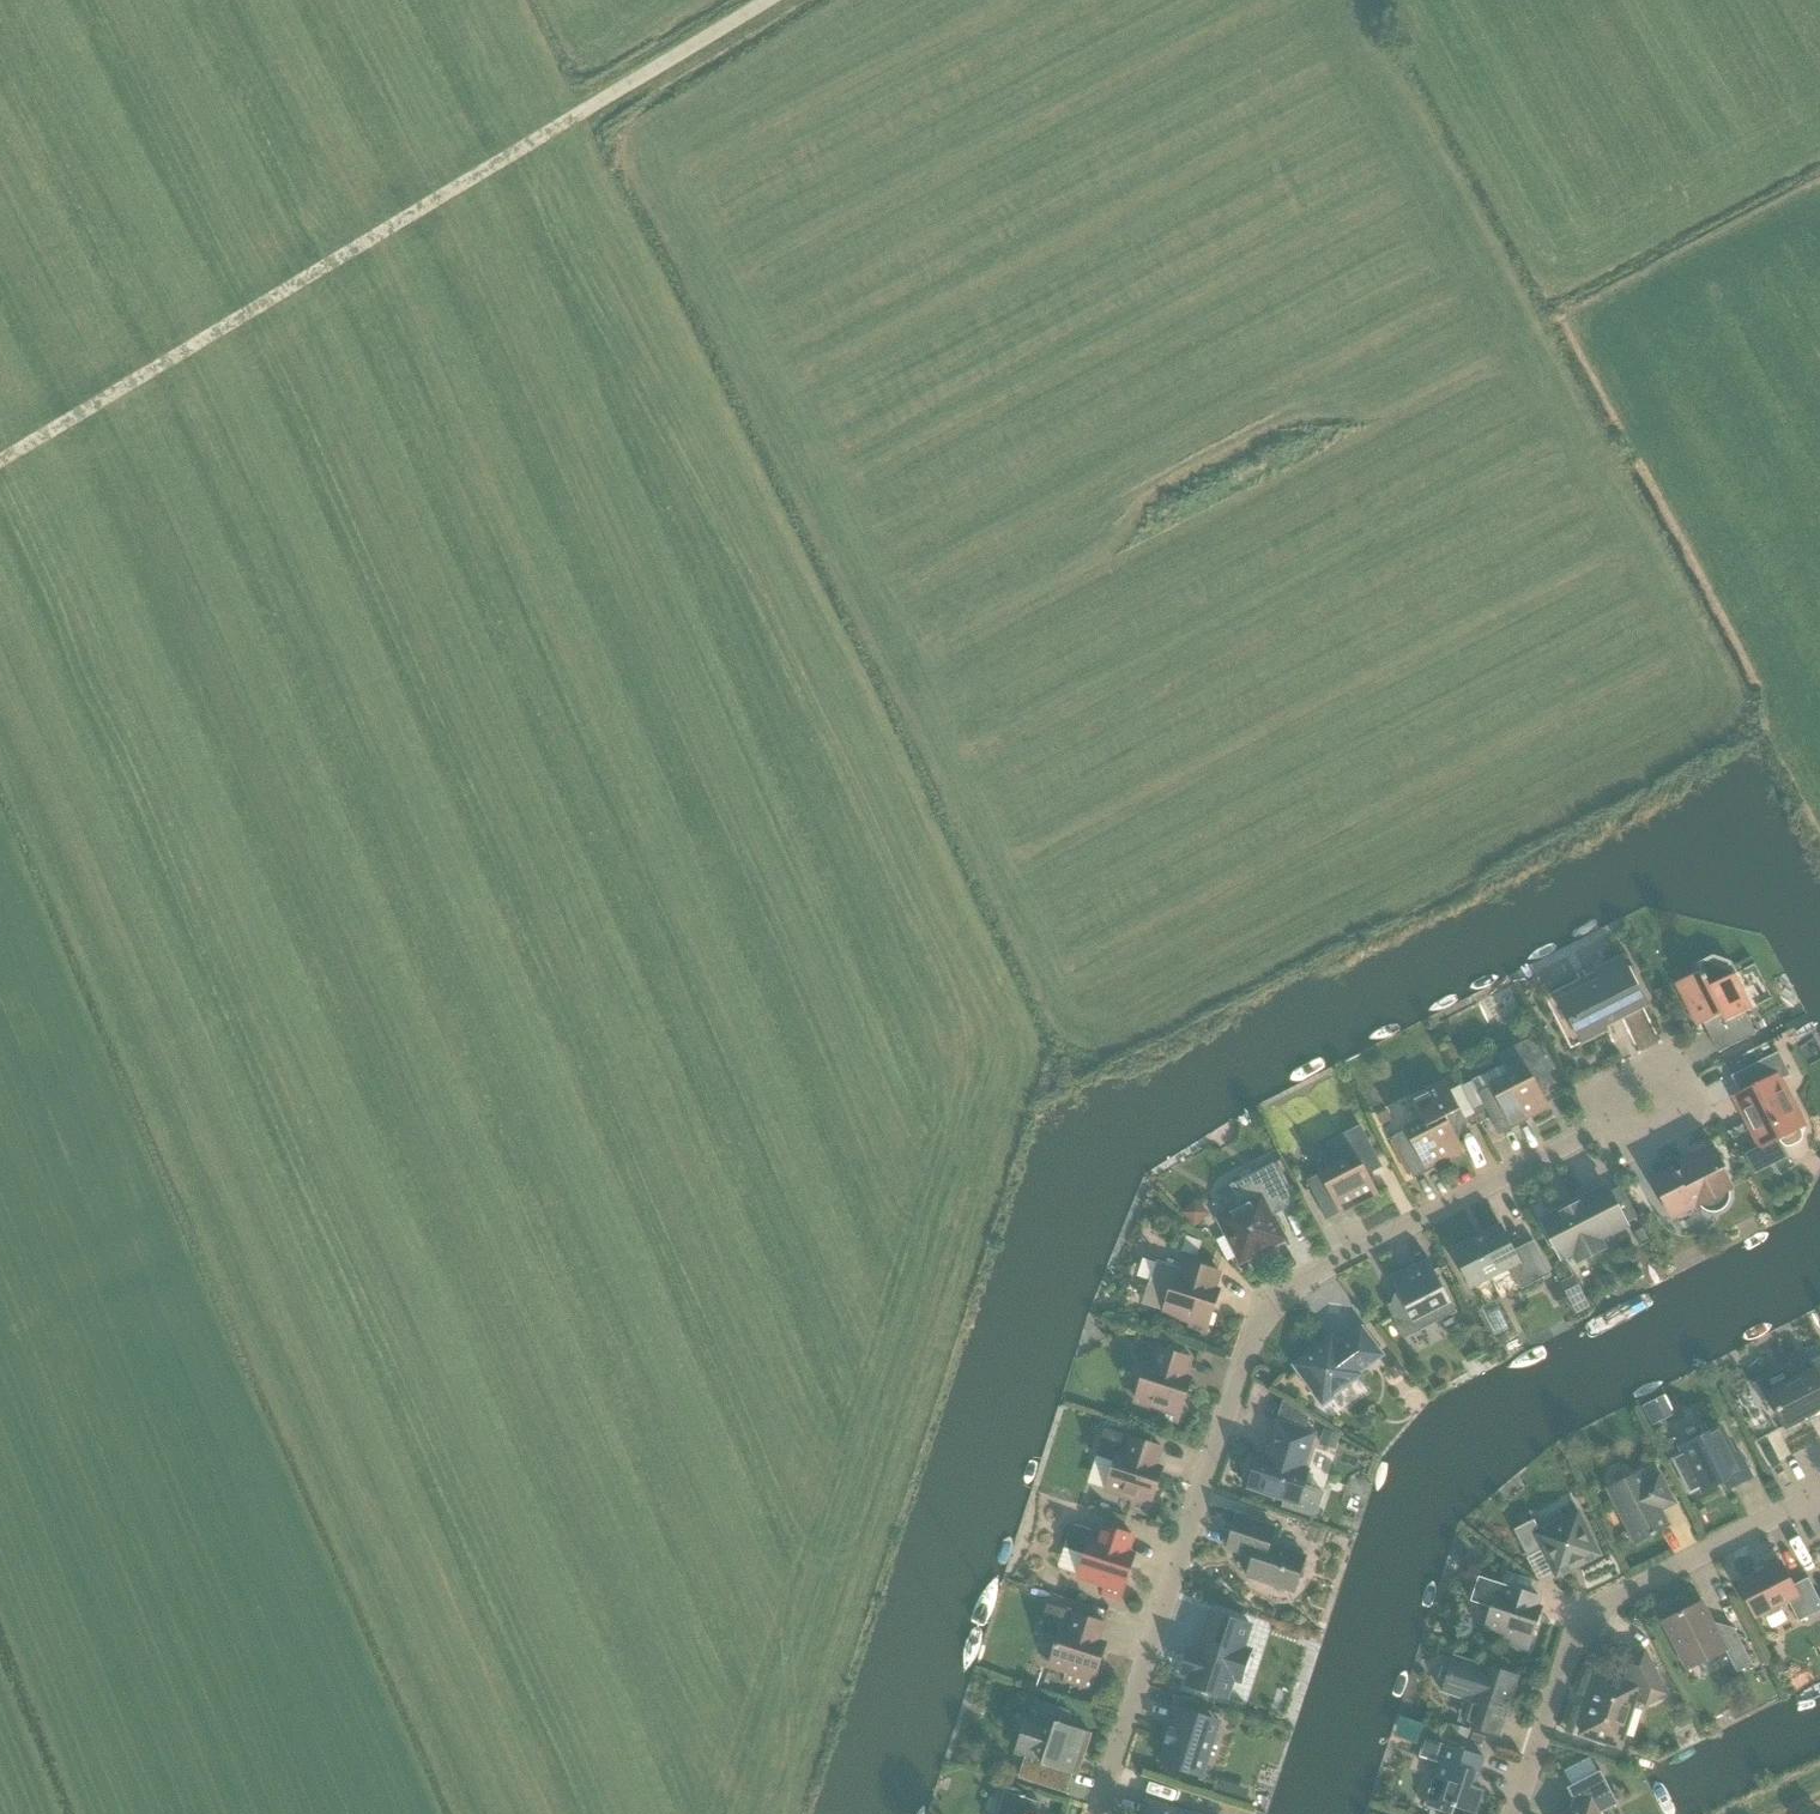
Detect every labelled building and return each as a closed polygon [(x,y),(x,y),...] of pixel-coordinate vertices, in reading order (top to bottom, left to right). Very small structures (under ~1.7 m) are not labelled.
[(1697,963),(1701,971),(1679,982),(1703,1030),(1707,1028),(1719,1053),(1757,1033),(1746,1012),(1755,1007),(1738,975),(1739,975),(1732,961),(1714,955),(1697,963)] [(1621,958),(1596,970),(1602,981),(1564,1000),(1586,1042),(1609,1030),(1606,1025),(1644,1005),(1621,958)] [(1532,1039),(1517,1046),(1508,1051),(1500,1055),(1505,1064),(1473,1081),(1480,1093),(1479,1093),(1500,1135),(1528,1120),(1527,1117),(1548,1106),(1549,1109),(1551,1109),(1542,1091),(1544,1084),(1553,1079),(1549,1071),(1557,1068),(1545,1044),(1537,1048),(1532,1039)] [(1732,1076),(1741,1094),(1736,1096),(1762,1147),(1781,1138),(1783,1142),(1787,1145),(1791,1146),(1800,1141),(1803,1137),(1803,1132),(1800,1128),(1805,1126),(1801,1117),(1803,1116),(1794,1098),(1792,1099),(1782,1080),(1791,1075),(1780,1052),(1732,1076)] [(1442,1085),(1442,1084),(1434,1089),(1415,1099),(1419,1107),(1423,1116),(1418,1118),(1420,1123),(1394,1137),(1415,1178),(1443,1164),(1441,1161),(1463,1150),(1464,1153),(1466,1152),(1457,1135),(1459,1127),(1468,1123),(1463,1114),(1451,1090),(1451,1091),(1447,1082),(1442,1085)] [(1329,1142),(1338,1159),(1335,1167),(1309,1180),(1328,1218),(1341,1212),(1342,1215),(1344,1214),(1342,1211),(1377,1193),(1379,1196),(1380,1196),(1371,1178),(1374,1171),(1382,1167),(1362,1126),(1329,1142)] [(1683,1165),(1685,1170),(1656,1184),(1672,1214),(1698,1201),(1699,1203),(1702,1207),(1707,1210),(1712,1212),(1717,1212),(1722,1210),(1726,1207),(1729,1203),(1731,1198),(1731,1193),(1729,1187),(1720,1171),(1725,1168),(1715,1149),(1683,1165)] [(1274,1164),(1232,1185),(1242,1206),(1219,1218),(1242,1262),(1286,1239),(1273,1215),(1295,1204),(1274,1164)] [(1596,1199),(1594,1195),(1545,1220),(1563,1256),(1575,1250),(1580,1259),(1603,1247),(1599,1238),(1625,1224),(1609,1192),(1596,1199)] [(1535,1240),(1529,1243),(1514,1251),(1502,1227),(1454,1251),(1472,1286),(1510,1267),(1522,1289),(1529,1285),(1535,1297),(1553,1288),(1546,1277),(1552,1274),(1535,1240)] [(1181,1250),(1196,1255),(1200,1241),(1185,1236),(1181,1250)] [(1388,1305),(1405,1338),(1456,1311),(1428,1257),(1427,1257),(1429,1261),(1394,1279),(1392,1275),(1391,1276),(1400,1293),(1398,1300),(1388,1305)] [(1593,1258),(1570,1268),(1578,1286),(1600,1276),(1593,1258)] [(1220,1271),(1186,1260),(1183,1268),(1158,1260),(1150,1283),(1171,1290),(1164,1310),(1192,1319),(1188,1331),(1206,1337),(1219,1297),(1213,1295),(1220,1271)] [(1347,1340),(1348,1342),(1341,1347),(1333,1336),(1295,1365),(1315,1392),(1313,1393),(1323,1407),(1336,1397),(1335,1395),(1362,1375),(1360,1372),(1383,1355),(1363,1328),(1347,1340)] [(1153,1374),(1145,1371),(1136,1398),(1164,1407),(1159,1420),(1178,1426),(1191,1386),(1183,1383),(1191,1358),(1161,1348),(1153,1374)] [(1787,1428),(1817,1413),(1818,1415),(1819,1414),(1819,1358),(1811,1362),(1815,1369),(1794,1379),(1787,1366),(1753,1383),(1763,1402),(1772,1397),(1787,1428)] [(1654,1434),(1679,1421),(1664,1394),(1639,1406),(1654,1434)] [(1271,1448),(1272,1449),(1270,1455),(1261,1452),(1249,1489),(1286,1501),(1284,1506),(1283,1506),(1282,1507),(1317,1518),(1318,1517),(1315,1516),(1323,1492),(1305,1486),(1311,1469),(1305,1467),(1316,1433),(1308,1431),(1313,1418),(1286,1401),(1271,1448)] [(1753,1478),(1739,1450),(1734,1453),(1721,1427),(1682,1447),(1685,1455),(1675,1460),(1692,1494),(1703,1489),(1704,1491),(1724,1481),(1729,1490),(1753,1478)] [(1097,1456),(1116,1462),(1107,1488),(1135,1496),(1130,1509),(1149,1515),(1162,1475),(1154,1473),(1162,1447),(1106,1429),(1097,1456)] [(1321,1445),(1337,1450),(1342,1435),(1326,1430),(1321,1445)] [(1773,1430),(1754,1438),(1767,1466),(1786,1457),(1773,1430)] [(1609,1489),(1637,1544),(1657,1534),(1656,1533),(1670,1526),(1661,1509),(1674,1502),(1660,1475),(1647,1481),(1643,1472),(1609,1489)] [(1540,1531),(1534,1520),(1515,1529),(1529,1557),(1544,1549),(1558,1577),(1601,1555),(1579,1511),(1540,1531)] [(1229,1548),(1255,1556),(1249,1577),(1294,1592),(1306,1555),(1270,1543),(1275,1527),(1239,1516),(1229,1548)] [(1669,1528),(1677,1548),(1690,1543),(1682,1523),(1669,1528)] [(1121,1601),(1134,1561),(1126,1559),(1134,1535),(1104,1526),(1101,1533),(1073,1524),(1065,1548),(1086,1554),(1079,1574),(1107,1583),(1102,1596),(1121,1601)] [(1809,1577),(1794,1585),(1782,1562),(1739,1584),(1756,1616),(1765,1612),(1766,1615),(1770,1616),(1781,1610),(1782,1607),(1780,1604),(1788,1600),(1799,1621),(1819,1611),(1819,1599),(1809,1577)] [(1541,1615),(1535,1613),(1540,1596),(1480,1577),(1472,1600),(1493,1607),(1486,1627),(1513,1636),(1509,1649),(1528,1655),(1541,1615)] [(1664,1622),(1689,1669),(1726,1650),(1738,1672),(1753,1664),(1735,1628),(1720,1635),(1703,1602),(1664,1622)] [(1041,1631),(1059,1637),(1051,1663),(1069,1669),(1064,1682),(1092,1691),(1105,1650),(1097,1648),(1106,1622),(1050,1604),(1041,1631)] [(1252,1651),(1243,1648),(1251,1623),(1213,1611),(1200,1653),(1189,1649),(1182,1672),(1192,1676),(1189,1686),(1227,1698),(1233,1677),(1243,1680),(1252,1651)] [(1647,1703),(1647,1704),(1668,1694),(1646,1651),(1625,1662),(1631,1673),(1628,1683),(1601,1674),(1600,1679),(1599,1679),(1597,1681),(1595,1687),(1595,1691),(1587,1717),(1584,1719),(1582,1726),(1583,1729),(1582,1733),(1605,1741),(1604,1743),(1622,1749),(1626,1736),(1624,1735),(1637,1694),(1644,1691),(1650,1702),(1647,1703)] [(1443,1692),(1475,1703),(1468,1723),(1466,1723),(1466,1724),(1502,1736),(1511,1708),(1509,1707),(1519,1676),(1485,1665),(1455,1655),(1443,1692)] [(1066,1726),(1071,1712),(1061,1709),(1061,1708),(1037,1700),(1019,1754),(1026,1757),(1020,1775),(1019,1777),(1067,1793),(1068,1791),(1066,1790),(1072,1772),(1076,1774),(1077,1772),(1074,1771),(1086,1734),(1089,1735),(1090,1734),(1066,1726)] [(1180,1708),(1173,1730),(1171,1729),(1167,1741),(1169,1741),(1162,1763),(1203,1776),(1221,1721),(1180,1708)] [(1398,1729),(1420,1736),(1424,1722),(1402,1716),(1398,1729)] [(1450,1732),(1470,1738),(1472,1730),(1452,1724),(1450,1732)] [(1472,1786),(1476,1774),(1477,1774),(1482,1758),(1484,1759),(1485,1757),(1426,1738),(1420,1755),(1440,1762),(1436,1776),(1435,1775),(1434,1777),(1435,1777),(1426,1805),(1425,1804),(1425,1806),(1450,1813),(1454,1813),(1456,1806),(1478,1813),(1478,1812),(1477,1812),(1484,1790),(1472,1786)] [(1576,1803),(1574,1811),(1567,1813),(1598,1813),(1619,1804),(1601,1770),(1568,1788),(1576,1803)] [(1180,1803),(1183,1790),(1153,1783),(1150,1796),(1180,1803)] [(1038,1812),(1041,1803),(1006,1792),(999,1813),(1039,1813),(1038,1812)] [(1148,1800),(1143,1813),(1190,1813),(1148,1800)]
